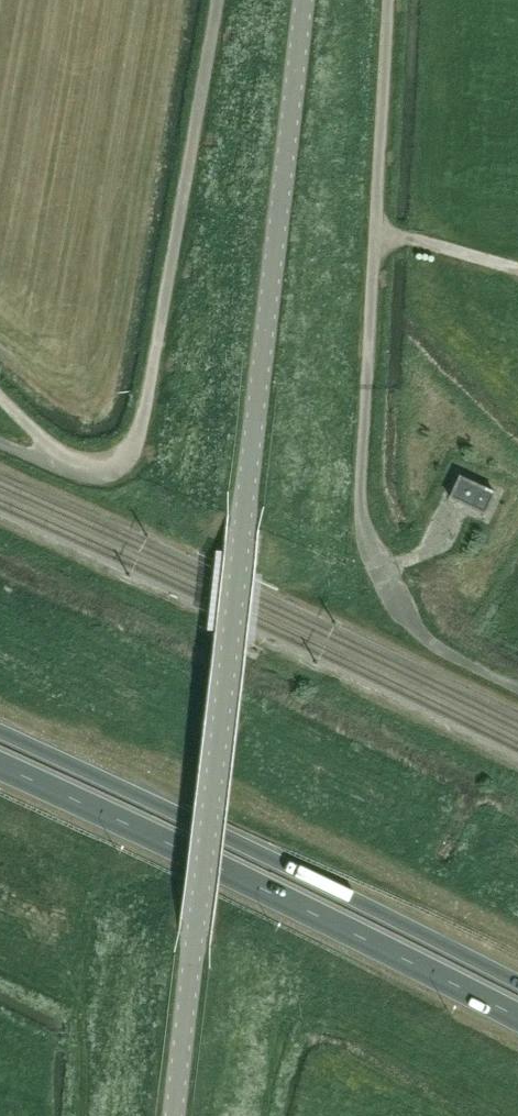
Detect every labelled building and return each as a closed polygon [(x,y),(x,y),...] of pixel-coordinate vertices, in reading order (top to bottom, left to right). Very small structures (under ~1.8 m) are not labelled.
[(462,474),(452,496),(488,512),(498,490),(462,474)]
